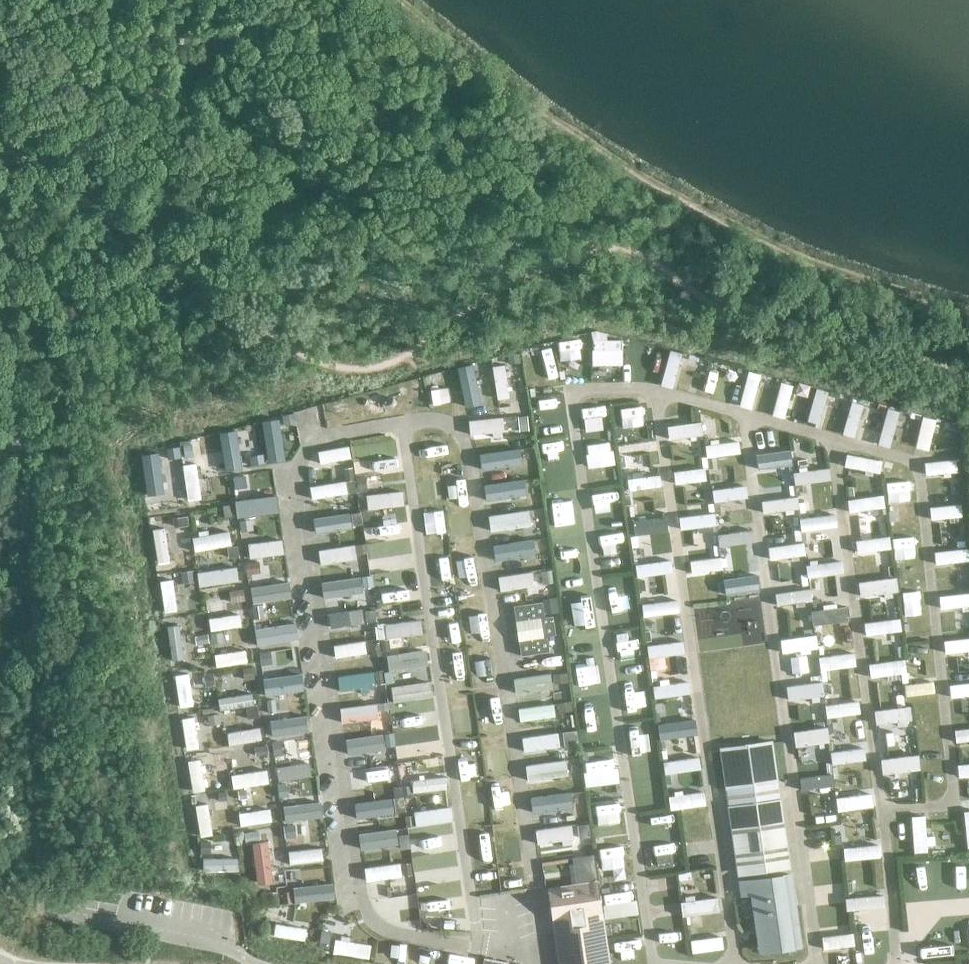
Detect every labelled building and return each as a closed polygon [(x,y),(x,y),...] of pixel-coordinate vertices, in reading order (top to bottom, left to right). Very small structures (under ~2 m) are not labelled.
[(673,388),(683,353),(670,349),(661,385),(673,388)] [(712,398),(721,364),(709,360),(700,395),(712,398)] [(473,364),(458,367),(466,403),(480,400),(473,364)] [(510,398),(505,364),(493,366),(498,399),(510,398)] [(752,409),(761,374),(749,371),(740,406),(752,409)] [(793,385),(781,382),(772,414),(785,418),(793,385)] [(829,391),(817,388),(807,424),(819,427),(829,391)] [(855,437),(864,404),(852,401),(843,433),(855,437)] [(878,444),(890,447),(900,411),(888,408),(878,444)] [(916,447),(929,450),(936,419),(923,416),(916,447)] [(504,431),(503,417),(469,420),(470,434),(504,431)] [(277,422),(263,424),(269,459),(282,457),(277,422)] [(704,434),(702,422),(668,426),(670,439),(704,434)] [(655,441),(653,429),(616,433),(618,446),(655,441)] [(237,432),(222,434),(227,467),(241,466),(237,432)] [(739,441),(705,445),(707,457),(741,453),(739,441)] [(349,445),(318,451),(320,463),(351,458),(349,445)] [(757,454),(759,466),(792,462),(791,450),(757,454)] [(518,451),(481,455),(483,469),(519,465),(518,451)] [(880,460),(847,454),(844,466),(878,473),(880,460)] [(361,462),(363,476),(398,472),(397,458),(361,462)] [(926,462),(927,474),(958,470),(957,458),(926,462)] [(183,465),(188,500),(202,499),(197,463),(183,465)] [(830,467),(793,472),(795,485),(831,480),(830,467)] [(705,468),(674,472),(675,484),(706,480),(705,468)] [(627,479),(628,490),(661,485),(660,474),(627,479)] [(165,511),(160,478),(146,480),(151,514),(165,511)] [(523,495),(522,480),(485,486),(487,500),(523,495)] [(344,481),(308,487),(310,499),(345,493),(344,481)] [(714,501),(747,497),(746,485),(713,490),(714,501)] [(403,491),(367,495),(368,509),(404,505),(403,491)] [(847,500),(849,512),(885,507),(883,494),(847,500)] [(799,508),(798,496),(762,501),(764,513),(799,508)] [(241,516),(274,512),(273,498),(239,502),(241,516)] [(931,519),(962,516),(961,504),(930,507),(931,519)] [(524,524),(523,511),(489,515),(491,528),(524,524)] [(353,526),(351,513),(315,518),(317,531),(353,526)] [(679,517),(681,529),(717,525),(715,513),(679,517)] [(837,526),(836,513),(799,518),(801,531),(837,526)] [(664,520),(632,523),(634,535),(665,531),(664,520)] [(409,537),(408,522),(371,526),(373,541),(409,537)] [(165,527),(153,529),(158,563),(170,561),(165,527)] [(719,546),(755,542),(754,530),(718,534),(719,546)] [(232,545),(230,531),(193,537),(195,551),(232,545)] [(857,553),(891,548),(890,536),(856,540),(857,553)] [(250,557),(284,553),(282,539),(248,544),(250,557)] [(531,554),(530,540),(493,546),(495,560),(531,554)] [(805,555),(804,542),(768,547),(770,559),(805,555)] [(322,561),(355,557),(354,544),(320,549),(322,561)] [(934,552),(936,564),(968,560),(968,548),(934,552)] [(414,556),(378,560),(380,573),(415,568),(414,556)] [(691,573),(723,569),(721,557),(690,561),(691,573)] [(637,577),(673,572),(671,560),(635,565),(637,577)] [(843,573),(842,560),(806,565),(808,577),(843,573)] [(200,587),(232,582),(230,570),(199,574),(200,587)] [(498,576),(500,591),(534,585),(532,571),(498,576)] [(725,591),(758,587),(757,574),(724,579),(725,591)] [(325,582),(327,596),(360,591),(358,577),(325,582)] [(893,577),(859,582),(861,594),(894,589),(893,577)] [(173,579),(161,581),(165,612),(178,611),(173,579)] [(284,586),(250,590),(251,602),(285,598),(284,586)] [(419,589),(383,594),(385,607),(421,601),(419,589)] [(812,601),(810,589),(775,593),(777,606),(812,601)] [(940,608),(968,605),(968,593),(939,596),(940,608)] [(679,612),(677,600),(642,604),(643,616),(679,612)] [(522,655),(550,651),(548,635),(556,634),(553,616),(545,617),(543,601),(514,606),(522,655)] [(365,623),(363,609),(329,614),(331,628),(365,623)] [(211,631),(242,626),(240,614),(209,618),(211,631)] [(901,631),(900,618),(864,623),(866,635),(901,631)] [(387,638),(423,633),(421,619),(385,624),(387,638)] [(180,625),(168,626),(172,660),(184,658),(180,625)] [(290,642),(289,630),(257,634),(259,646),(290,642)] [(783,651),(816,647),(815,635),(782,639),(783,651)] [(945,653),(968,651),(968,638),(944,641),(945,653)] [(335,658),(367,653),(365,641),(334,645),(335,658)] [(685,653),(683,641),(647,645),(649,657),(685,653)] [(215,654),(217,667),(248,662),(246,650),(215,654)] [(393,657),(395,669),(428,664),(427,652),(393,657)] [(821,670),(857,666),(855,652),(819,657),(821,670)] [(905,659),(869,664),(871,677),(906,672),(905,659)] [(338,676),(340,688),(375,684),(374,672),(338,676)] [(180,707),(193,705),(189,673),(176,675),(180,707)] [(513,678),(516,693),(553,688),(551,673),(513,678)] [(264,681),(266,695),(300,690),(299,676),(264,681)] [(691,693),(689,681),(653,686),(655,698),(691,693)] [(823,693),(822,681),(788,685),(789,697),(823,693)] [(933,682),(904,685),(905,695),(934,692),(933,682)] [(951,697),(968,696),(968,683),(950,685),(951,697)] [(430,684),(395,690),(397,703),(432,697),(430,684)] [(254,705),(252,693),(218,698),(220,710),(254,705)] [(859,700),(825,705),(827,717),(861,713),(859,700)] [(345,720),(380,716),(379,704),(344,708),(345,720)] [(556,716),(554,704),(519,708),(520,721),(556,716)] [(876,723),(912,719),(911,706),(874,710),(876,723)] [(401,718),(403,730),(439,725),(437,713),(401,718)] [(187,750),(199,748),(195,716),(182,718),(187,750)] [(271,725),(272,737),(305,732),(303,720),(271,725)] [(694,735),(693,723),(662,727),(664,738),(694,735)] [(261,727),(227,733),(229,745),(262,739),(261,727)] [(796,731),(797,743),(827,739),(826,727),(796,731)] [(942,739),(941,728),(908,732),(909,743),(942,739)] [(956,742),(968,740),(968,728),(955,730),(956,742)] [(522,737),(524,752),(560,746),(559,732),(522,737)] [(382,734),(348,739),(350,751),(383,746),(382,734)] [(727,787),(730,807),(729,807),(738,874),(789,867),(779,800),(774,800),(770,781),(775,780),(770,741),(720,749),(725,787),(727,787)] [(404,761),(439,755),(438,743),(402,750),(404,761)] [(866,759),(865,747),(831,752),(832,764),(866,759)] [(701,768),(700,756),(663,761),(665,774),(701,768)] [(882,759),(883,771),(912,768),(910,756),(882,759)] [(201,759),(189,761),(193,792),(206,790),(201,759)] [(563,760),(526,765),(528,779),(564,774),(563,760)] [(276,767),(279,781),(311,776),(310,762),(276,767)] [(958,764),(959,777),(968,776),(968,763),(958,764)] [(386,778),(385,766),(351,770),(352,783),(386,778)] [(269,783),(267,769),(231,775),(233,788),(269,783)] [(801,790),(834,786),(833,774),(800,778),(801,790)] [(446,776),(412,780),(414,792),(447,788),(446,776)] [(564,789),(530,794),(532,808),(567,803),(564,789)] [(671,809),(706,805),(704,791),(669,796),(671,809)] [(836,798),(838,811),(874,806),(873,792),(836,798)] [(393,811),(392,799),(356,804),(357,815),(393,811)] [(201,836),(214,835),(208,803),(196,805),(201,836)] [(318,804),(284,807),(286,821),(320,818),(318,804)] [(451,806),(414,811),(416,825),(452,820),(451,806)] [(272,821),(270,809),(239,813),(241,825),(272,821)] [(914,852),(928,852),(925,815),(911,816),(914,852)] [(575,817),(534,823),(537,839),(577,833),(575,817)] [(394,829),(360,834),(362,846),(395,842),(394,829)] [(473,843),(476,859),(516,854),(514,838),(473,843)] [(425,844),(427,856),(458,851),(456,839),(425,844)] [(597,848),(598,859),(631,855),(630,843),(597,848)] [(879,844),(844,848),(845,860),(880,857),(879,844)] [(268,882),(267,846),(254,845),(255,882),(268,882)] [(322,848),(289,851),(290,863),(323,860),(322,848)] [(578,865),(577,851),(540,856),(542,870),(578,865)] [(203,858),(203,870),(238,870),(238,858),(203,858)] [(402,876),(401,863),(365,868),(367,881),(402,876)] [(518,870),(477,875),(480,891),(520,886),(518,870)] [(460,874),(429,879),(431,891),(461,886),(460,874)] [(800,946),(789,874),(739,881),(741,894),(751,893),(756,926),(764,925),(768,950),(800,946)] [(597,881),(548,888),(559,963),(610,963),(597,881)] [(331,885),(298,888),(299,902),(332,899),(331,885)] [(381,912),(416,907),(415,893),(379,899),(381,912)] [(847,910),(884,907),(883,895),(846,898),(847,910)] [(681,902),(683,915),(720,911),(719,897),(681,902)] [(431,930),(467,925),(465,911),(429,916),(431,930)] [(276,923),(274,936),(305,940),(307,928),(276,923)] [(855,946),(854,933),(822,937),(824,949),(855,946)] [(722,937),(691,940),(693,952),(724,948),(722,937)] [(371,945),(335,939),(334,953),(370,958),(371,945)]
